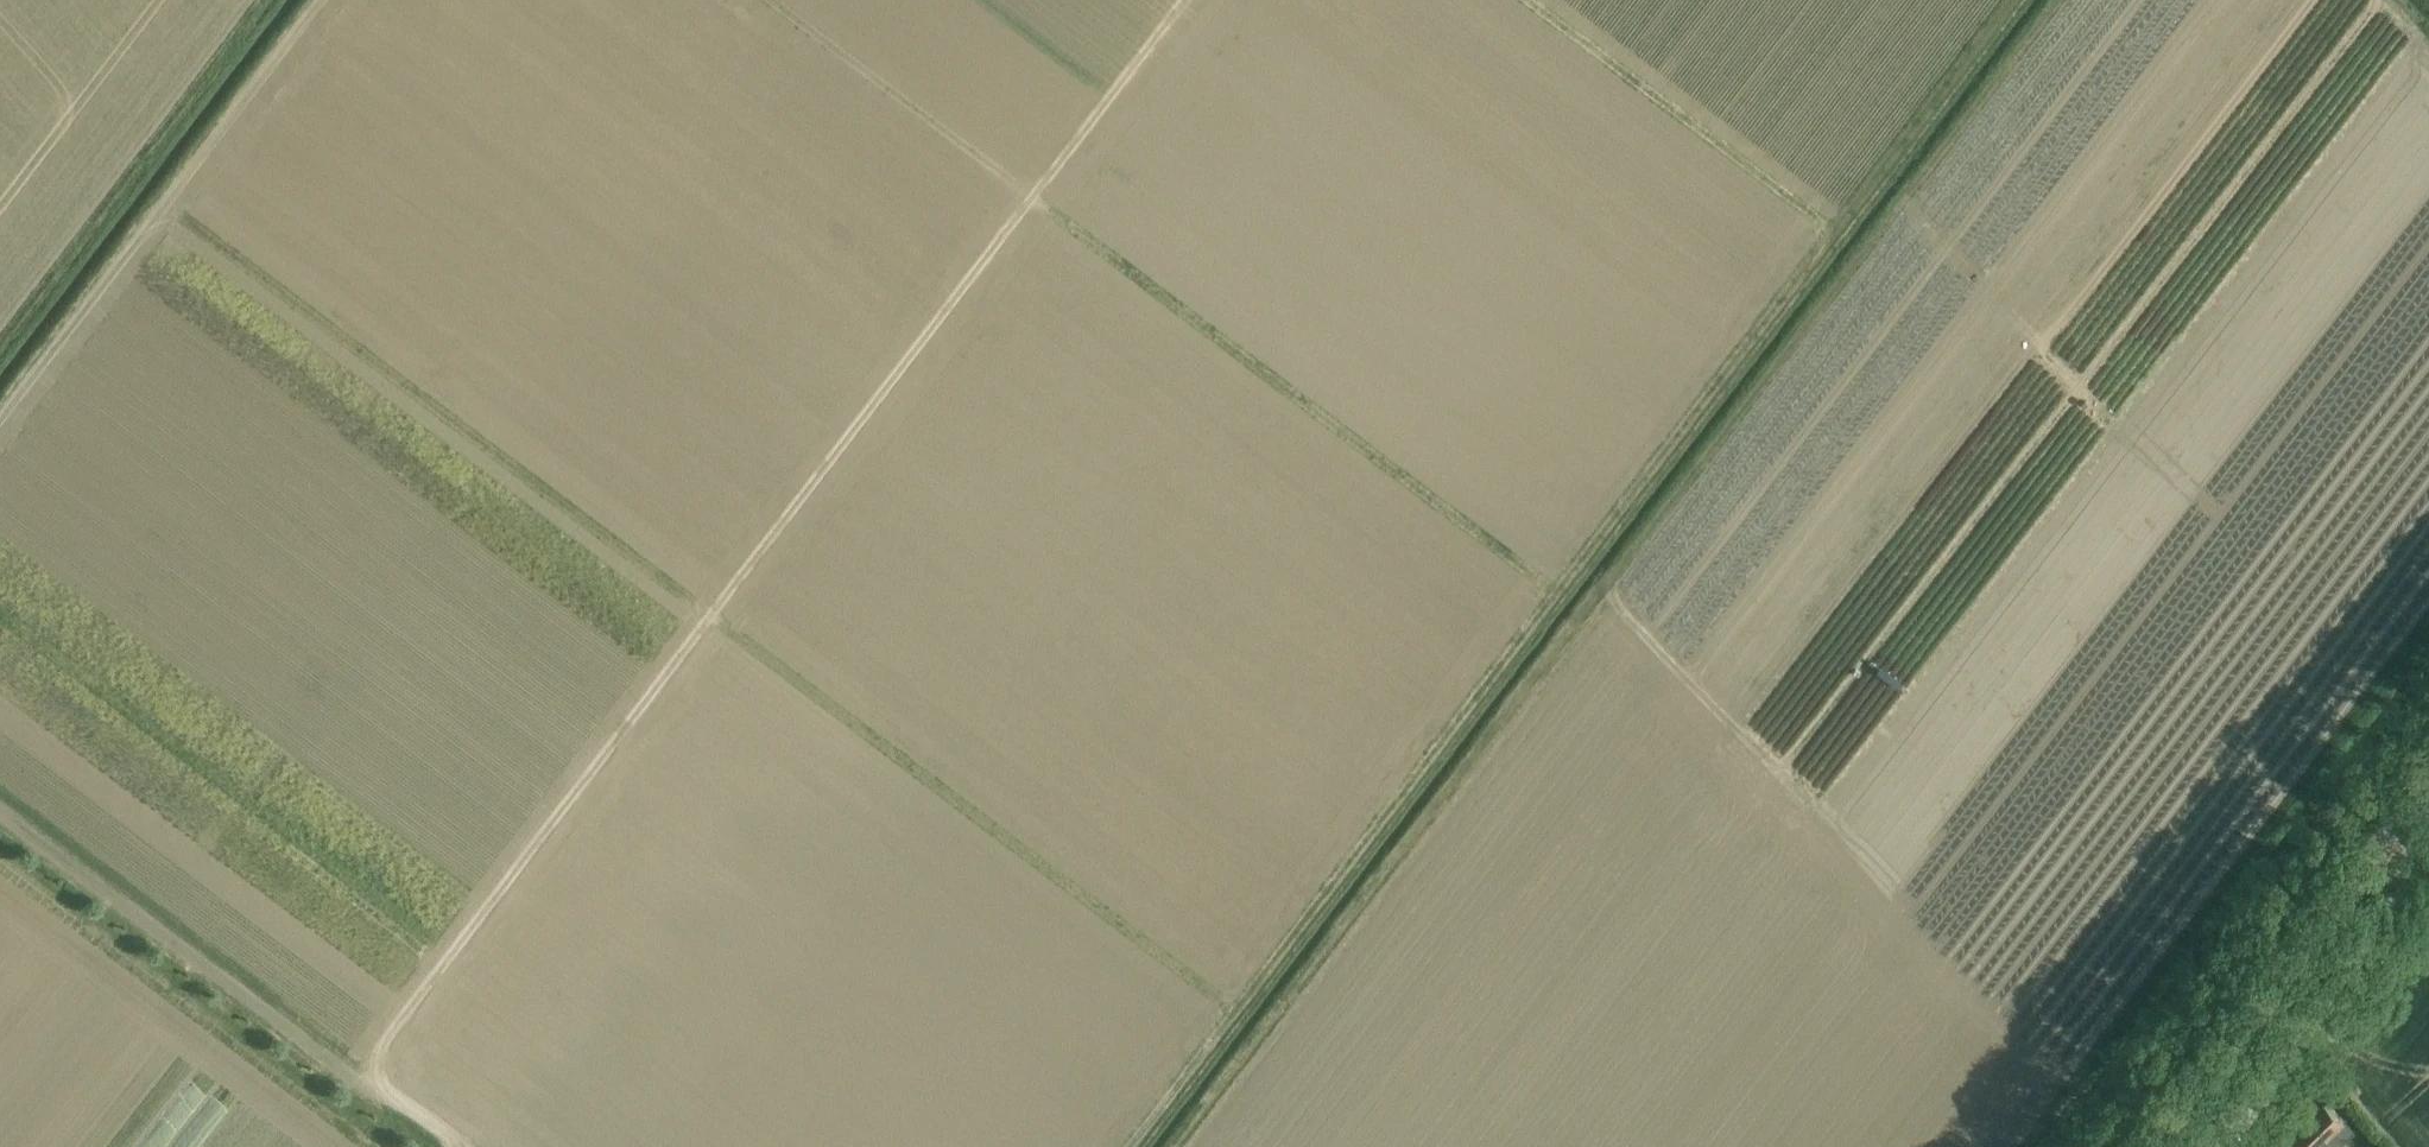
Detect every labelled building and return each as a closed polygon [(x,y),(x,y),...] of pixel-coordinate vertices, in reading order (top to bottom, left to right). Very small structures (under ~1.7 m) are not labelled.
[(2298,1129),(2316,1146),(2335,1146),(2342,1139),(2350,1132),(2342,1123),(2345,1121),(2326,1102),(2298,1129)] [(2281,1146),(2316,1146),(2298,1129),(2281,1146)]
